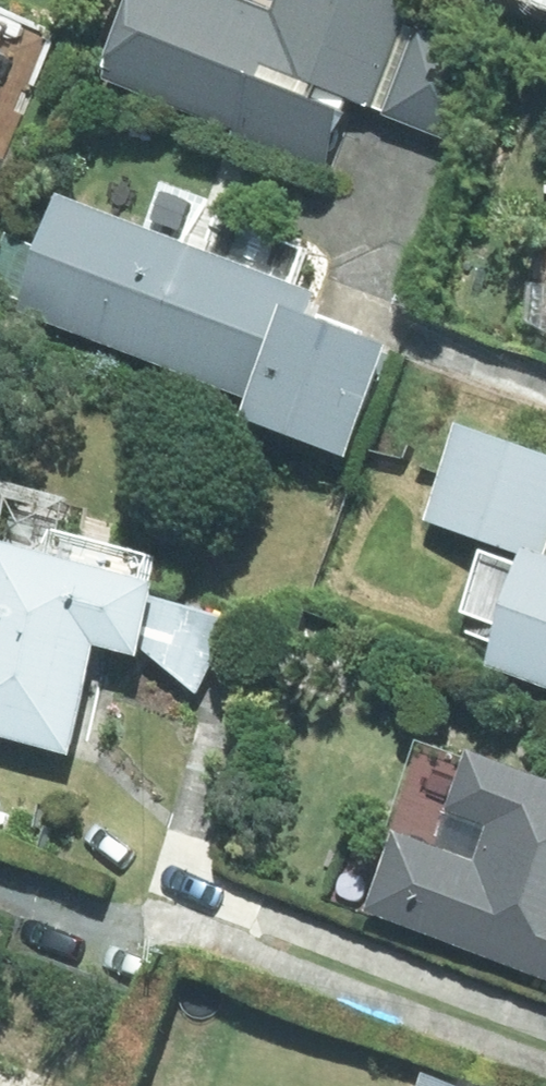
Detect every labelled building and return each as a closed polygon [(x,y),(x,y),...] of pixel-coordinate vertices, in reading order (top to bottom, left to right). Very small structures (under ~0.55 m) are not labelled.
[(238,129),(236,136),(327,171),(357,95),(391,108),(388,114),(469,147),(503,57),(414,21),(423,0),(282,0),(278,9),(255,0),(139,0),(108,77),(238,129)] [(516,4),(545,15),(545,0),(517,0),(516,4)] [(9,49),(0,46),(0,70),(9,49)] [(254,419),(360,461),(405,351),(320,316),(328,296),(76,195),(29,310),(260,403),(254,419)] [(0,277),(0,290),(29,303),(52,249),(18,235),(0,277)] [(545,684),(545,450),(465,421),(430,520),(533,556),(495,665),(545,684)] [(5,540),(0,558),(0,737),(76,757),(106,647),(149,659),(169,583),(5,540)] [(545,975),(545,773),(480,749),(445,845),(402,829),(371,910),(545,975)] [(438,1074),(433,1085),(471,1085),(438,1074)]
